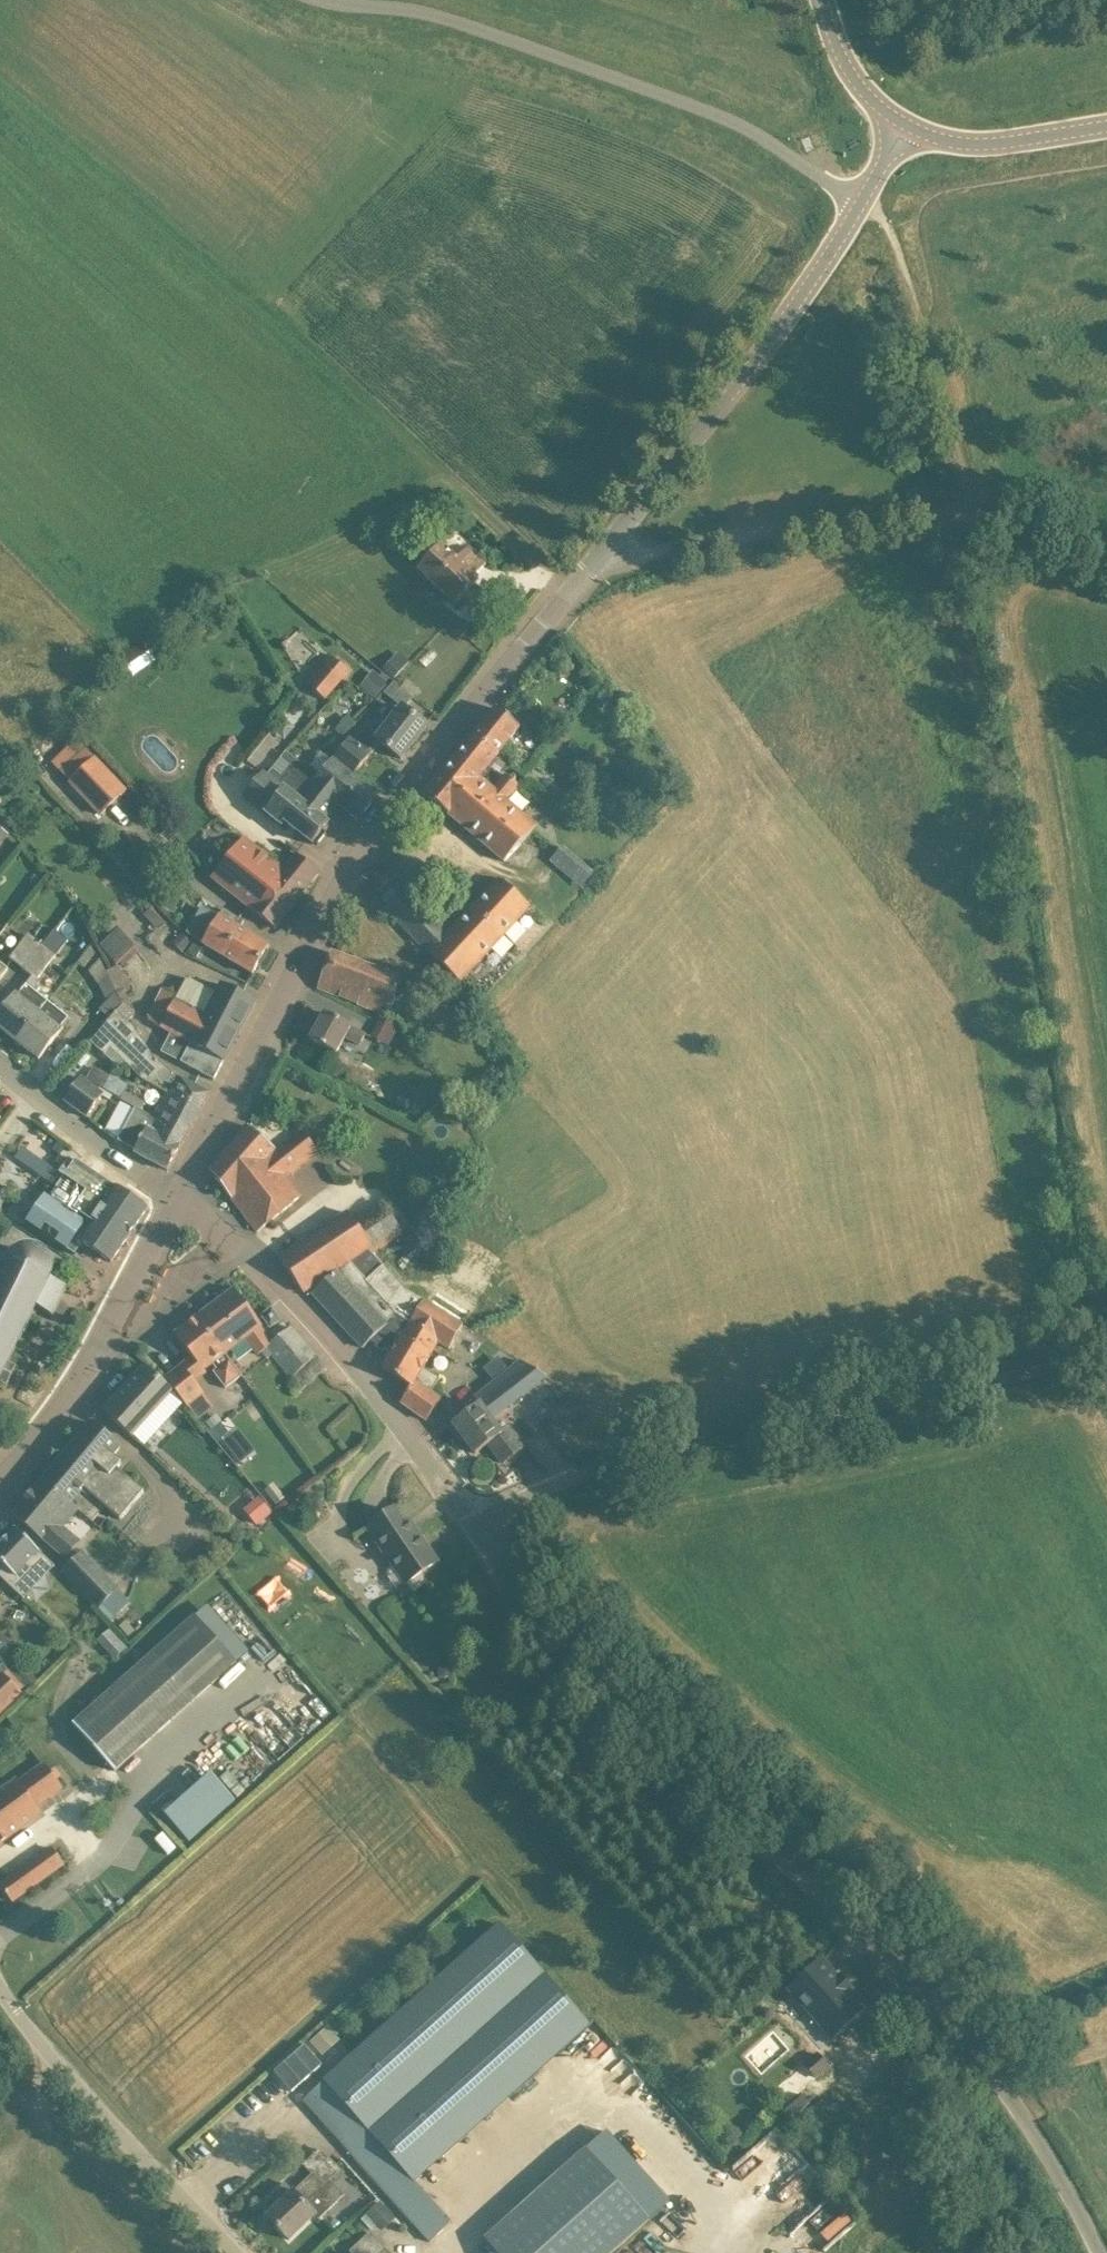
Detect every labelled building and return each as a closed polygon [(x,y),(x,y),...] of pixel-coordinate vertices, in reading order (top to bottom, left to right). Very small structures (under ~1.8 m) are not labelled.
[(487,563),(469,546),(458,558),(442,543),(418,569),(456,604),(479,579),(475,575),(487,563)] [(329,651),(304,681),(326,699),(351,670),(329,651)] [(394,680),(404,669),(392,659),(383,670),(394,680)] [(376,674),(364,688),(376,697),(387,683),(379,677),(376,674)] [(333,759),(353,775),(379,742),(401,759),(427,726),(404,708),(419,689),(407,680),(401,687),(394,682),(384,692),(374,705),(377,708),(388,695),(397,702),(403,707),(383,732),(374,724),(359,745),(348,737),(347,739),(342,735),(326,756),(331,761),(333,759)] [(497,708),(474,737),(496,756),(520,728),(497,708)] [(344,735),(358,718),(353,713),(338,730),(344,735)] [(509,798),(516,790),(518,787),(512,782),(515,779),(510,775),(507,779),(504,775),(491,790),(477,778),(496,756),(474,737),(450,766),(531,832),(538,824),(509,798)] [(127,788),(105,766),(96,756),(70,781),(102,813),(127,788)] [(359,821),(378,796),(352,776),(353,775),(333,759),(331,761),(320,775),(303,762),(292,777),(286,772),(279,781),(264,770),(245,796),(282,826),(285,823),(313,844),(314,842),(318,845),(327,834),(323,831),(328,824),(324,821),(338,804),(359,821)] [(531,832),(450,766),(426,795),(505,862),(531,832)] [(9,835),(0,828),(0,846),(9,835)] [(281,872),(242,838),(212,876),(275,928),(319,873),(297,855),(281,872)] [(550,858),(581,884),(588,875),(558,849),(550,858)] [(465,918),(498,946),(533,909),(499,880),(465,918)] [(463,984),(498,946),(465,918),(451,933),(405,888),(385,907),(425,950),(463,984)] [(144,915),(156,928),(157,929),(164,923),(151,908),(147,912),(144,915)] [(269,946),(239,928),(243,920),(225,909),(216,923),(203,944),(253,974),(269,946)] [(119,964),(137,947),(116,926),(98,943),(119,964)] [(9,957),(24,969),(45,946),(29,933),(9,957)] [(182,933),(179,936),(173,943),(183,953),(192,943),(182,933)] [(194,942),(188,953),(197,958),(203,947),(194,942)] [(80,962),(85,967),(98,951),(94,944),(80,962)] [(0,1017),(0,1027),(17,1041),(49,1002),(37,992),(41,988),(40,982),(36,979),(56,956),(45,946),(24,969),(33,976),(0,1017)] [(331,952),(318,987),(389,1012),(402,977),(331,952)] [(9,970),(0,963),(0,982),(9,970)] [(122,1004),(117,993),(108,975),(100,984),(108,1001),(99,1010),(110,1019),(117,1010),(122,1004)] [(208,1021),(238,1036),(256,1002),(220,984),(216,991),(188,977),(181,990),(182,991),(200,1001),(194,1013),(208,1021)] [(189,1042),(179,1063),(214,1080),(224,1061),(225,1061),(238,1036),(208,1021),(194,1013),(200,1001),(182,991),(181,990),(178,996),(161,1028),(189,1042)] [(49,1002),(17,1041),(39,1059),(63,1030),(61,1028),(69,1019),(49,1002)] [(185,1138),(209,1093),(179,1079),(177,1078),(178,1076),(156,1059),(131,1021),(129,1020),(117,1010),(110,1019),(90,1042),(105,1053),(110,1048),(144,1079),(166,1092),(153,1117),(136,1107),(134,1111),(185,1138)] [(365,1035),(325,1012),(310,1039),(335,1054),(344,1037),(359,1045),(365,1035)] [(378,1023),(372,1033),(379,1037),(388,1021),(381,1017),(378,1023)] [(128,1083),(96,1066),(89,1078),(121,1096),(128,1083)] [(82,1077),(64,1100),(87,1117),(104,1094),(82,1077)] [(134,1152),(168,1170),(180,1147),(185,1138),(134,1111),(119,1139),(136,1149),(134,1152)] [(275,1151),(249,1126),(210,1171),(257,1232),(301,1192),(288,1175),(294,1170),(318,1151),(302,1130),(275,1151)] [(15,1158),(43,1177),(50,1166),(23,1147),(15,1158)] [(26,1222),(25,1223),(76,1254),(83,1242),(112,1260),(147,1204),(74,1160),(74,1159),(72,1158),(47,1198),(43,1195),(42,1196),(47,1199),(31,1225),(26,1222)] [(304,1293),(309,1290),(311,1289),(338,1272),(370,1250),(373,1249),(356,1225),(347,1212),(281,1257),(280,1257),(304,1293)] [(392,1216),(366,1231),(376,1250),(403,1234),(392,1216)] [(52,1316),(66,1288),(50,1280),(51,1275),(51,1269),(54,1268),(53,1265),(50,1266),(49,1263),(47,1261),(37,1253),(24,1253),(22,1250),(20,1251),(21,1254),(18,1256),(14,1259),(0,1251),(0,1379),(8,1383),(16,1368),(8,1364),(36,1308),(52,1316)] [(385,1348),(392,1352),(401,1337),(430,1355),(438,1343),(449,1350),(463,1327),(424,1302),(405,1290),(382,1264),(370,1250),(338,1272),(313,1293),(363,1348),(372,1340),(378,1344),(377,1346),(384,1350),(385,1348)] [(234,1289),(198,1316),(226,1355),(227,1354),(246,1339),(258,1356),(263,1352),(268,1359),(273,1355),(298,1388),(326,1368),(306,1343),(291,1327),(272,1343),(261,1328),(262,1327),(234,1289)] [(271,1327),(280,1320),(272,1309),(263,1316),(271,1327)] [(175,1334),(193,1357),(204,1371),(213,1364),(216,1369),(213,1372),(225,1387),(241,1375),(227,1354),(226,1355),(198,1316),(175,1334)] [(401,1403),(427,1420),(440,1399),(429,1392),(438,1378),(422,1368),(430,1355),(401,1337),(392,1352),(382,1368),(412,1386),(401,1403)] [(484,1368),(494,1382),(501,1377),(509,1370),(499,1357),(484,1368)] [(174,1392),(145,1365),(103,1410),(132,1439),(134,1437),(172,1394),(174,1392)] [(166,1379),(179,1396),(187,1406),(188,1406),(202,1395),(205,1393),(196,1383),(193,1379),(182,1366),(166,1379)] [(479,1406),(454,1424),(476,1453),(489,1444),(503,1463),(524,1448),(509,1429),(503,1434),(491,1419),(517,1399),(501,1377),(494,1382),(474,1398),(481,1407),(480,1407),(479,1406)] [(91,1422),(43,1480),(63,1498),(66,1494),(75,1502),(72,1506),(77,1511),(79,1509),(92,1520),(104,1504),(121,1518),(143,1490),(117,1468),(121,1462),(114,1456),(121,1449),(91,1422)] [(232,1462),(252,1454),(241,1424),(220,1432),(232,1462)] [(43,1480),(14,1514),(43,1539),(43,1540),(65,1559),(81,1541),(65,1527),(77,1511),(72,1506),(75,1502),(66,1494),(63,1498),(43,1480)] [(264,1491),(276,1506),(286,1498),(274,1483),(264,1491)] [(259,1499),(246,1510),(257,1524),(270,1513),(259,1499)] [(395,1510),(367,1530),(404,1585),(437,1562),(414,1529),(410,1532),(395,1510)] [(13,1526),(12,1527),(10,1529),(7,1533),(5,1535),(4,1534),(2,1536),(0,1539),(0,1577),(19,1596),(20,1595),(18,1593),(48,1563),(50,1565),(51,1564),(13,1526)] [(84,1550),(62,1571),(98,1609),(120,1588),(84,1550)] [(270,1607),(288,1592),(277,1578),(258,1594),(270,1607)] [(72,1722),(115,1771),(238,1663),(195,1613),(72,1722)] [(97,1636),(114,1657),(127,1647),(111,1626),(97,1636)] [(454,1665),(440,1665),(439,1676),(453,1677),(454,1665)] [(23,1692),(2,1671),(0,1673),(0,1714),(23,1692)] [(25,1686),(36,1680),(32,1671),(20,1677),(25,1686)] [(0,1793),(0,1842),(40,1812),(35,1807),(64,1787),(45,1762),(17,1782),(16,1781),(0,1793)] [(161,1813),(189,1841),(234,1798),(206,1769),(161,1813)] [(53,1847),(19,1871),(1,1884),(13,1901),(65,1864),(53,1847)] [(356,2055),(451,2155),(592,2027),(502,1927),(356,2055)] [(866,2008),(822,1959),(791,1990),(835,2038),(866,2008)] [(310,2042),(323,2056),(341,2041),(328,2026),(310,2042)] [(275,2071),(292,2091),(322,2065),(305,2045),(275,2071)] [(804,2090),(818,2078),(830,2068),(820,2056),(817,2053),(791,2075),(804,2090)] [(356,2055),(304,2100),(431,2242),(452,2223),(417,2185),(451,2155),(356,2055)] [(649,2221),(585,2149),(507,2218),(484,2238),(498,2252),(612,2252),(649,2221)] [(279,2204),(267,2217),(289,2239),(315,2215),(319,2220),(344,2195),(329,2178),(324,2184),(312,2171),(293,2190),(284,2182),(271,2196),(279,2204)] [(377,2227),(382,2232),(396,2219),(381,2201),(366,2214),(367,2215),(377,2227)] [(370,2232),(350,2251),(352,2252),(390,2252),(370,2232)]
